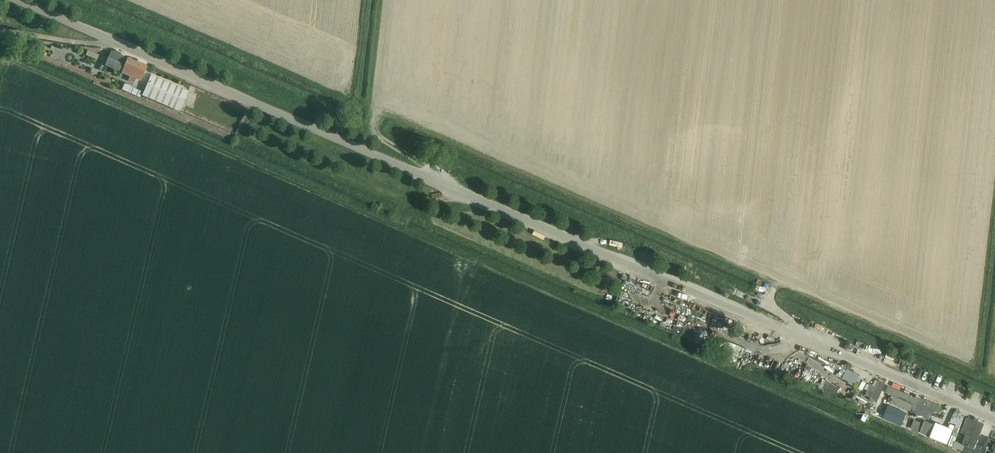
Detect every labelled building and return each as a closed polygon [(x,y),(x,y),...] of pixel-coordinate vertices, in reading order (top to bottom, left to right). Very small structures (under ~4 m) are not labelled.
[(126,57),(112,51),(105,65),(119,71),(121,67),(123,68),(122,72),(130,76),(128,80),(134,83),(136,79),(141,81),(148,66),(128,57),(128,58),(125,57),(126,57)] [(180,111),(180,109),(189,91),(151,74),(142,95),(180,111)] [(143,92),(124,84),(122,88),(121,89),(140,97),(143,92)] [(730,343),(726,352),(737,357),(741,348),(730,343)] [(849,382),(848,384),(853,387),(859,376),(847,369),(842,378),(849,382)] [(826,381),(822,389),(835,397),(840,389),(826,381)] [(865,396),(871,398),(870,400),(876,403),(885,384),(879,381),(878,381),(876,387),(870,384),(865,396)] [(891,395),(890,398),(889,397),(887,403),(890,404),(891,398),(894,402),(894,404),(909,411),(904,420),(906,421),(911,413),(911,412),(915,398),(888,386),(886,393),(891,395)] [(849,401),(855,390),(849,387),(844,398),(849,401)] [(916,396),(915,398),(911,412),(911,413),(916,414),(915,418),(929,420),(930,414),(934,414),(935,412),(939,413),(942,407),(920,398),(920,397),(916,396)] [(907,411),(895,406),(892,416),(888,415),(885,421),(899,426),(900,425),(902,426),(905,416),(906,416),(907,411)] [(947,445),(953,447),(955,442),(965,416),(954,412),(949,422),(956,425),(955,426),(947,445)] [(966,446),(965,447),(963,452),(982,452),(983,451),(981,450),(983,446),(976,444),(984,424),(979,422),(980,419),(974,417),(973,420),(967,417),(961,433),(965,434),(962,444),(966,446)] [(914,420),(910,428),(919,432),(919,433),(929,437),(947,445),(955,426),(950,424),(948,428),(935,422),(934,424),(923,420),(923,423),(914,420)] [(955,442),(953,447),(963,452),(965,447),(955,442)]
